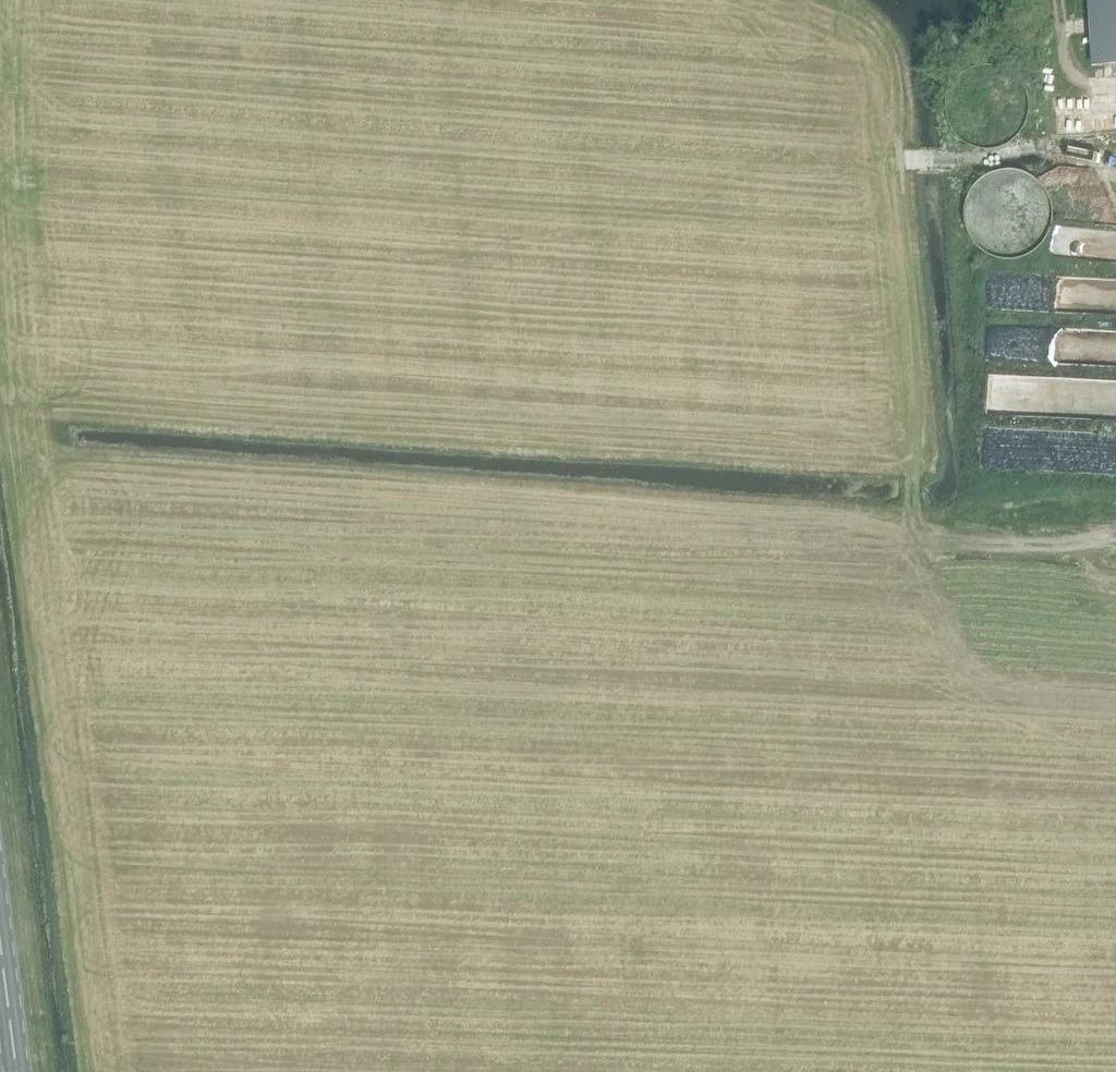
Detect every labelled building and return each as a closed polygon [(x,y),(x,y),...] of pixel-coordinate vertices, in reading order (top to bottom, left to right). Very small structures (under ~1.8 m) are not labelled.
[(1093,66),(1115,64),(1115,0),(1089,0),(1093,66)] [(973,244),(1049,247),(1052,177),(975,174),(973,244)]
